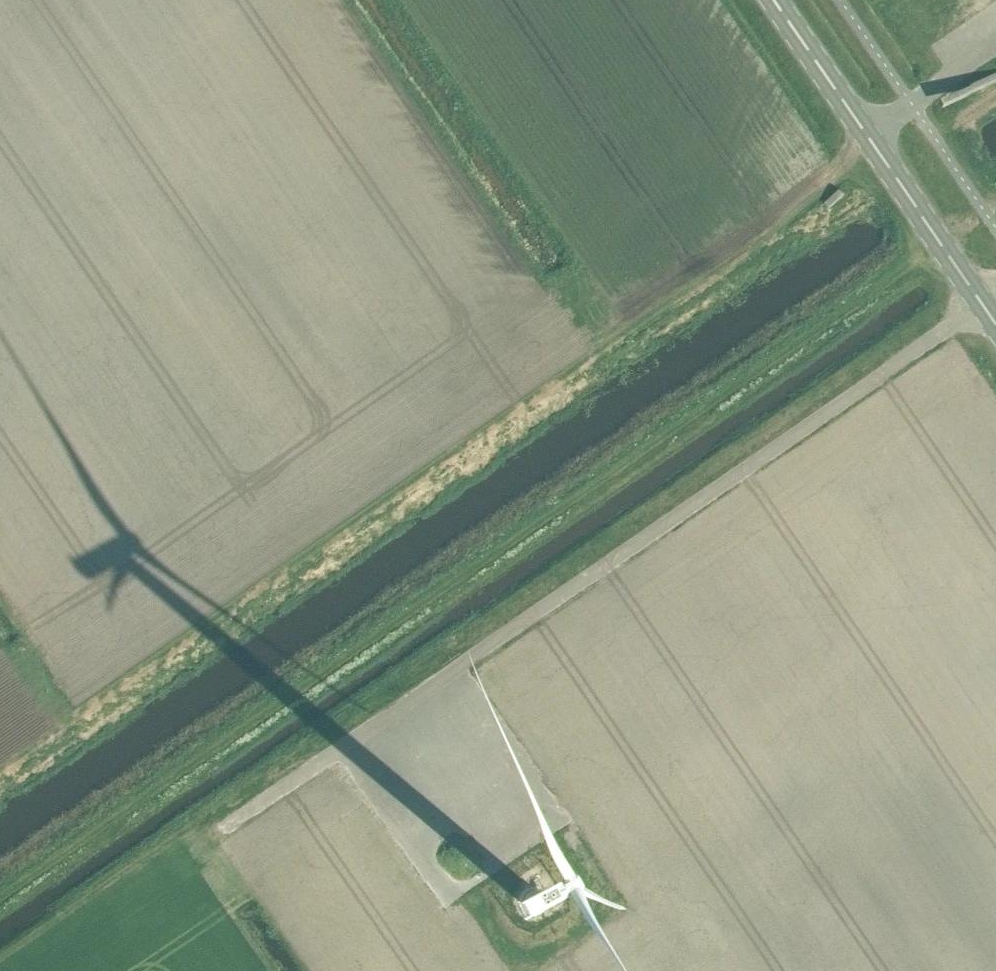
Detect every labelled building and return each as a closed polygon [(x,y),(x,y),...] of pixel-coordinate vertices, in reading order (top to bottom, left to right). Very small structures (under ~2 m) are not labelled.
[(523,900),(523,901),(523,902),(523,904),(524,905),(524,906),(525,907),(526,908),(527,909),(528,909),(529,910),(530,910),(531,911),(532,911),(533,911),(535,911),(536,910),(537,910),(538,909),(539,909),(540,908),(541,907),(541,906),(542,905),(542,904),(542,902),(542,901),(542,900),(542,899),(542,898),(541,896),(541,895),(540,895),(539,894),(538,893),(537,892),(536,892),(535,892),(533,892),(532,891),(531,892),(530,892),(529,892),(528,893),(527,894),(526,895),(525,895),(524,896),(524,898),(524,899),(523,900)]
